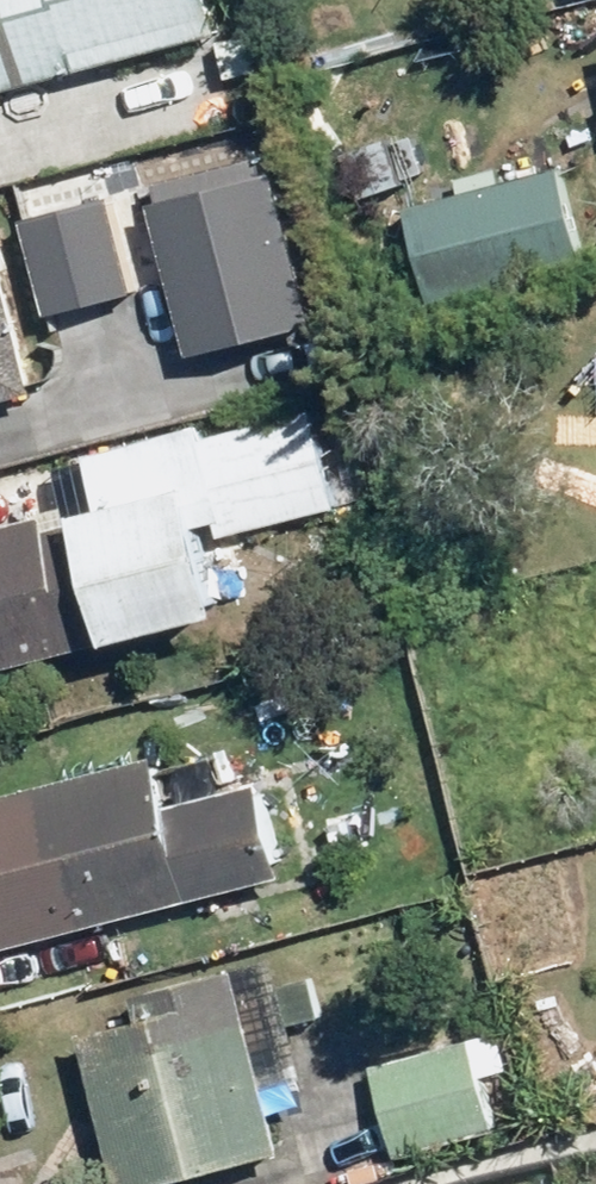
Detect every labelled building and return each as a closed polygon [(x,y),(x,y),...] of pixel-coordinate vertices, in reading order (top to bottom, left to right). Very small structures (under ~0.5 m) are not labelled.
[(232,30),(224,0),(0,0),(0,92),(232,30)] [(290,164),(161,195),(199,353),(328,322),(290,164)] [(421,207),(443,298),(595,261),(595,242),(579,169),(421,207)] [(122,191),(34,215),(58,309),(147,285),(122,191)] [(47,387),(0,222),(0,400),(47,387)] [(105,498),(96,500),(134,630),(243,598),(227,540),(355,504),(327,403),(214,435),(209,418),(91,452),(105,498)] [(116,640),(92,543),(106,539),(96,500),(95,496),(0,519),(0,668),(116,640)] [(0,792),(0,944),(296,868),(271,772),(187,794),(175,747),(0,792)] [(129,1183),(292,1141),(279,1091),(327,1078),(295,955),(141,994),(148,1019),(91,1034),(129,1183)] [(407,1157),(503,1132),(488,1074),(516,1067),(506,1029),(339,1073),(353,1125),(396,1114),(407,1157)]
